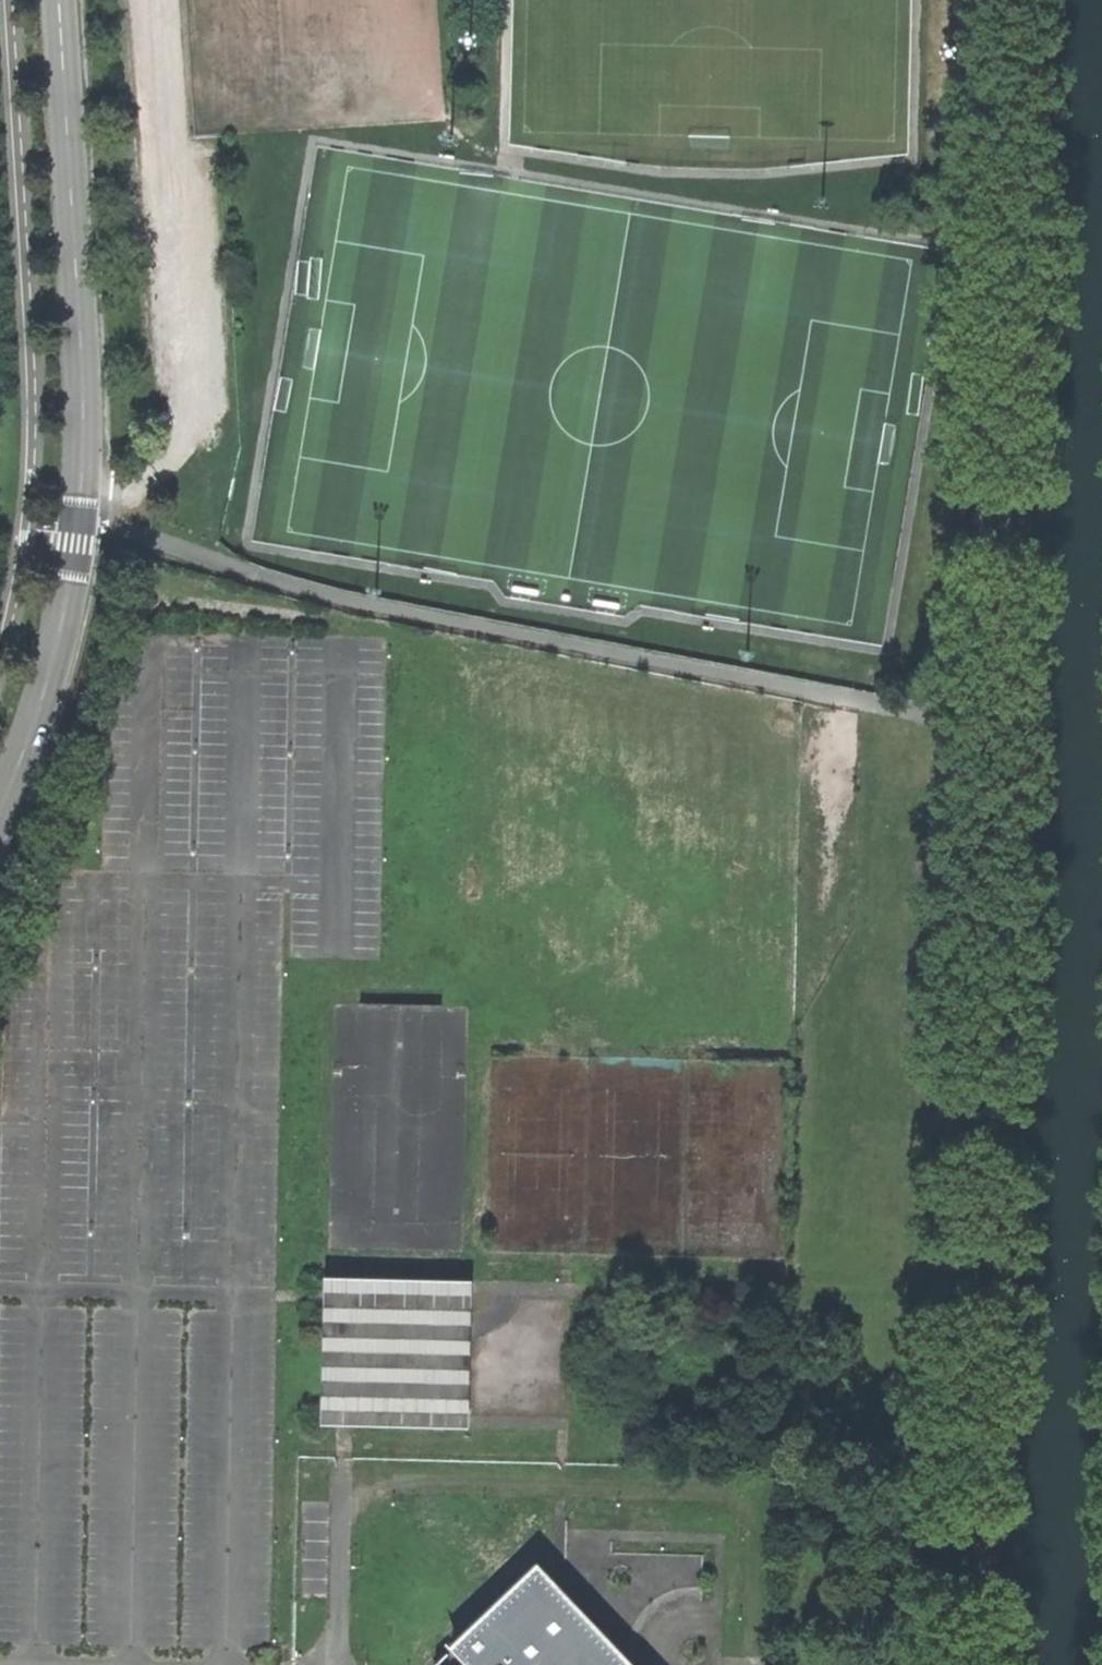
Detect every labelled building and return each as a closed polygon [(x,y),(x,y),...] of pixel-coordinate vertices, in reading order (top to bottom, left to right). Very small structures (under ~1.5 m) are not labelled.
[(476,1275),(328,1273),(325,1419),(343,1420),(473,1421),(476,1275)] [(536,1575),(457,1652),(464,1661),(460,1664),(621,1664),(536,1575)]
